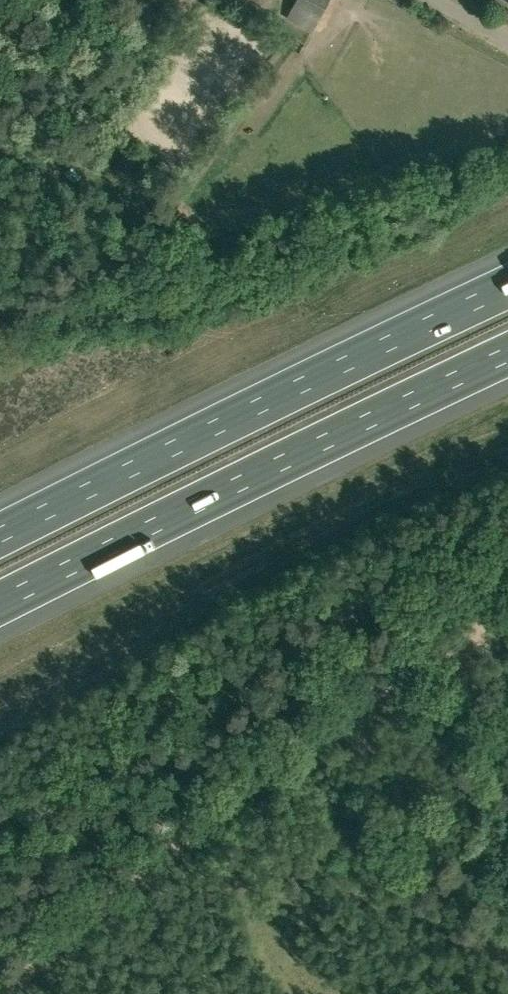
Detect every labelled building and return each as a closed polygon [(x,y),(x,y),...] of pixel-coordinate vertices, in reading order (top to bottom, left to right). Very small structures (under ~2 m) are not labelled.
[(327,0),(298,0),(290,15),(313,27),(327,0)] [(126,152),(117,167),(127,172),(136,157),(126,152)]
